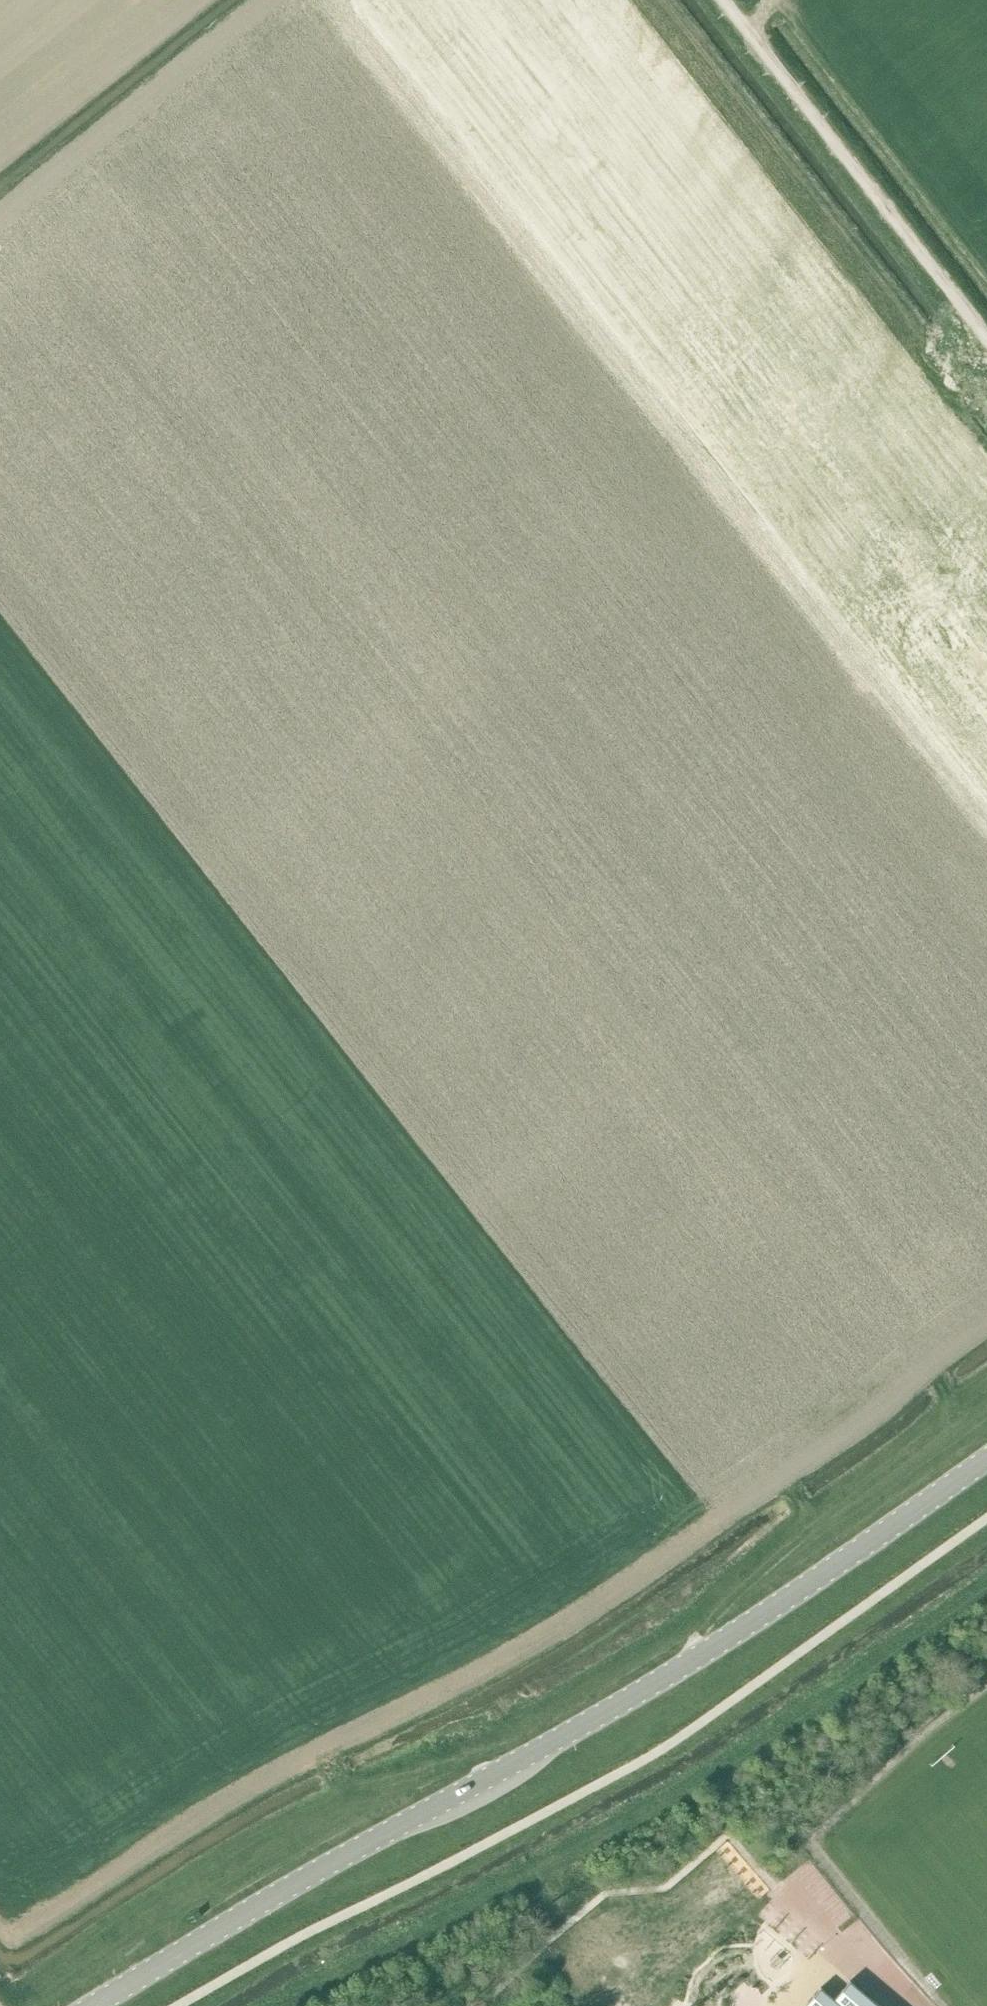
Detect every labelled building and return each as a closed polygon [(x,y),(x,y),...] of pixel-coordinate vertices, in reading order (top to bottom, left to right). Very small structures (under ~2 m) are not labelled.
[(850,1980),(834,1999),(820,1987),(805,2004),(807,2005),(880,2005),(850,1980)]
